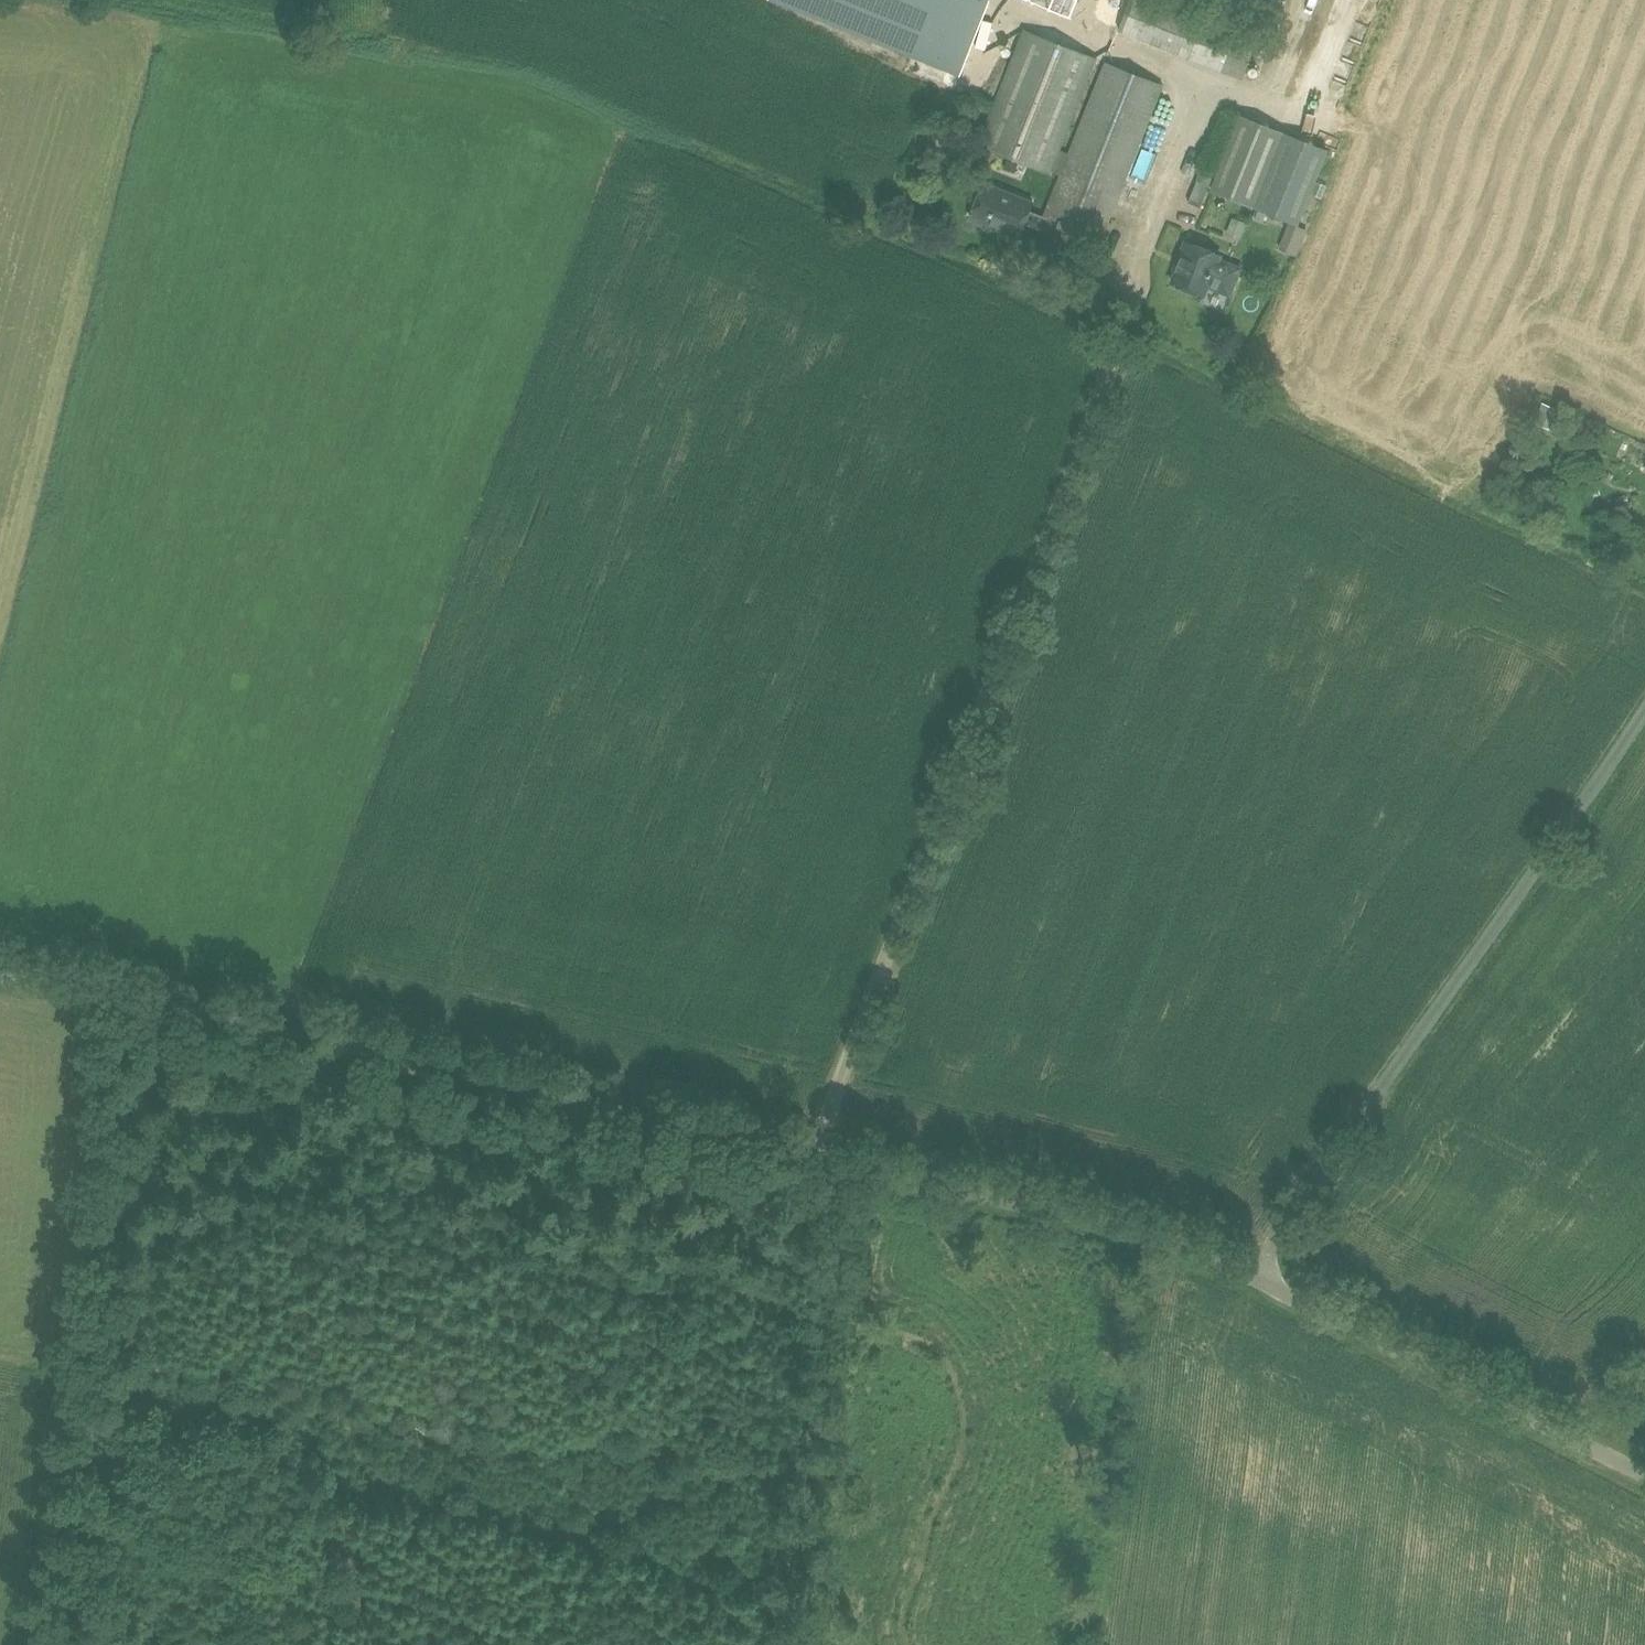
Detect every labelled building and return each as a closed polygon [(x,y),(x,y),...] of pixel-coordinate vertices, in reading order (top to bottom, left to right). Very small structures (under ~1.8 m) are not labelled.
[(970,72),(999,0),(791,0),(970,72)] [(1120,29),(1244,79),(1261,35),(1175,0),(1132,0),(1120,29)] [(1354,15),(1338,10),(1308,100),(1317,103),(1314,114),(1331,119),(1369,8),(1358,5),(1354,15)] [(979,144),(1060,177),(1071,154),(1059,149),(1096,59),(1025,30),(979,144)] [(1107,62),(1071,154),(1060,177),(1043,217),(1029,211),(1024,223),(1096,252),(1164,85),(1107,62)] [(1198,178),(1190,198),(1203,203),(1214,177),(1204,173),(1229,110),(1185,92),(1158,162),(1198,178)] [(1283,131),(1242,115),(1212,190),(1253,206),(1283,131)] [(1019,237),(1024,223),(1029,211),(1033,202),(984,183),(970,218),(1019,237)] [(1188,243),(1172,283),(1204,296),(1208,286),(1230,295),(1240,268),(1218,259),(1220,255),(1186,241),(1186,242),(1188,243)]
